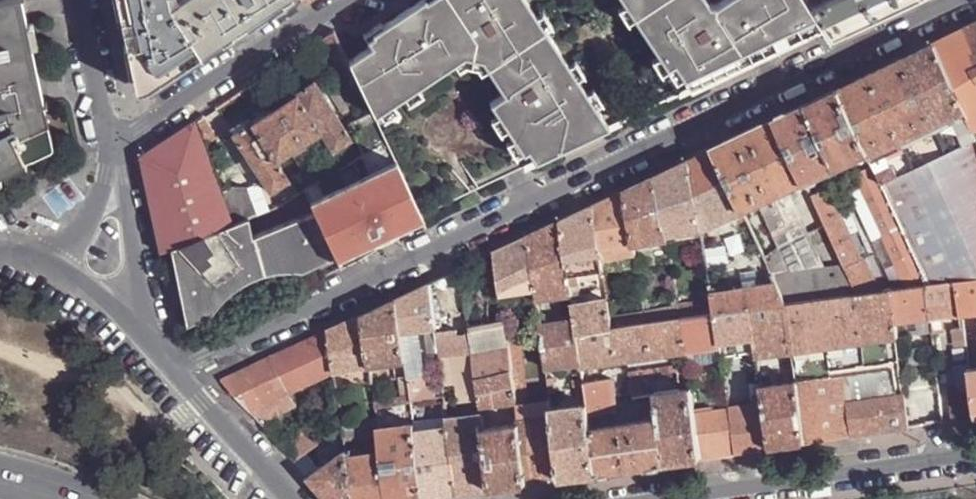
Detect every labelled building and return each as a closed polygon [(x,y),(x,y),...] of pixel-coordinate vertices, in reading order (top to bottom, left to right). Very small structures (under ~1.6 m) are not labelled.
[(0,172),(51,146),(53,143),(52,137),(34,47),(29,24),(24,0),(0,0),(0,172)] [(279,0),(120,0),(140,93),(279,0)] [(347,61),(357,82),(373,116),(378,113),(391,105),(403,97),(416,88),(453,63),(463,56),(480,59),(486,68),(502,92),(488,102),(497,114),(505,127),(512,137),(522,150),(523,152),(528,149),(535,160),(571,144),(610,125),(596,105),(587,91),(578,79),(569,64),(545,29),(537,18),(525,0),(419,0),(381,25),(380,22),(369,29),(369,34),(363,38),(369,46),(347,61)] [(618,7),(625,2),(633,16),(627,20),(652,57),(658,53),(667,66),(683,90),(788,41),(785,36),(815,16),(821,25),(822,24),(806,0),(719,0),(716,2),(710,2),(709,0),(614,0),(618,7)] [(831,37),(882,13),(909,0),(827,0),(812,7),(822,24),(831,37)] [(625,2),(618,7),(627,20),(633,16),(625,2)] [(543,13),(537,18),(545,29),(552,25),(543,13)] [(785,36),(788,41),(821,25),(815,16),(785,36)] [(935,42),(967,109),(975,128),(975,22),(966,27),(935,42)] [(29,24),(34,47),(39,45),(35,23),(29,24)] [(369,29),(361,34),(363,38),(369,34),(369,29)] [(870,150),(872,155),(967,109),(935,42),(894,61),(853,81),(841,87),(870,150)] [(658,53),(652,57),(661,71),(667,66),(658,53)] [(463,56),(453,63),(457,69),(464,65),(476,66),(480,72),(486,68),(480,59),(463,56)] [(337,91),(338,92),(357,82),(347,61),(345,58),(328,76),(337,91)] [(574,60),(569,64),(578,79),(585,74),(574,60)] [(274,107),(298,145),(319,130),(333,150),(349,140),(336,120),(337,119),(314,82),(274,107)] [(593,87),(587,91),(596,105),(602,100),(593,87)] [(839,166),(870,150),(841,87),(823,95),(809,101),(839,166)] [(416,88),(403,97),(407,103),(420,94),(416,88)] [(338,92),(337,91),(329,96),(342,117),(351,112),(338,92)] [(807,180),(839,166),(809,101),(791,110),(777,117),(807,180)] [(391,105),(378,113),(382,119),(395,111),(391,105)] [(274,107),(233,133),(271,191),(289,178),(276,159),(291,149),(298,145),(274,107)] [(872,155),(876,163),(882,176),(884,180),(975,139),(975,128),(967,109),(872,155)] [(202,145),(214,136),(211,130),(216,128),(207,114),(193,122),(202,145)] [(497,114),(490,118),(499,131),(505,127),(497,114)] [(744,208),(807,180),(777,117),(756,127),(745,132),(726,140),(716,145),(744,208)] [(155,224),(161,251),(169,248),(231,222),(219,192),(202,145),(193,122),(141,157),(155,224)] [(512,137),(506,141),(515,154),(522,150),(512,137)] [(931,282),(957,279),(975,276),(975,139),(884,180),(931,282)] [(303,169),(312,183),(320,179),(311,164),(298,145),(291,149),(303,169)] [(702,229),(744,208),(716,145),(698,154),(688,158),(702,229)] [(668,235),(702,229),(688,158),(673,166),(657,173),(668,235)] [(251,236),(244,216),(231,222),(169,248),(178,287),(191,292),(182,305),(186,327),(211,316),(217,307),(231,293),(247,282),(265,274),(285,271),(304,271),(384,235),(421,218),(394,159),(310,197),(315,210),(256,238),(255,235),(251,236)] [(220,162),(210,165),(214,177),(224,173),(220,162)] [(860,171),(866,184),(882,176),(876,163),(860,171)] [(635,242),(668,238),(668,235),(657,173),(637,183),(626,188),(635,242)] [(924,283),(931,282),(884,180),(882,176),(866,184),(863,185),(908,285),(924,283)] [(807,180),(744,208),(777,280),(787,302),(857,292),(846,265),(813,194),(807,180)] [(257,182),(247,186),(257,212),(267,207),(257,182)] [(233,186),(219,192),(231,222),(244,216),(249,215),(257,212),(247,186),(233,186)] [(846,265),(861,258),(829,187),(813,194),(846,265)] [(609,196),(594,204),(602,257),(636,252),(635,242),(626,188),(609,196)] [(599,269),(604,268),(602,257),(594,204),(580,210),(562,219),(570,273),(599,269)] [(255,235),(249,215),(244,216),(251,236),(255,235)] [(542,229),(529,234),(537,289),(538,298),(572,293),(571,287),(570,273),(562,219),(542,229)] [(721,230),(705,233),(712,267),(727,265),(721,230)] [(497,250),(502,294),(537,289),(529,234),(512,243),(497,250)] [(857,292),(880,289),(864,257),(861,258),(846,265),(857,292)] [(599,269),(570,273),(571,287),(578,285),(579,290),(601,287),(599,269)] [(962,314),(975,313),(975,276),(957,279),(962,313),(962,314)] [(924,283),(929,317),(962,313),(957,279),(931,282),(924,283)] [(787,302),(777,280),(714,292),(714,297),(715,298),(717,312),(751,307),(786,302),(787,302)] [(396,298),(402,333),(418,330),(425,329),(432,327),(437,327),(431,285),(431,281),(412,291),(396,298)] [(440,282),(431,285),(437,327),(438,334),(440,353),(454,351),(474,348),(471,329),(470,324),(467,297),(444,300),(440,282)] [(894,322),(929,317),(924,283),(908,285),(890,288),(894,322)] [(572,293),(573,299),(580,299),(579,290),(578,285),(571,287),(572,293)] [(191,292),(178,287),(182,305),(191,292)] [(786,302),(793,351),(879,340),(897,337),(894,322),(890,288),(880,289),(857,292),(787,302),(786,302)] [(644,299),(648,321),(682,317),(680,303),(679,296),(644,299)] [(362,315),(369,368),(405,361),(402,333),(396,298),(379,307),(362,315)] [(717,312),(715,298),(680,303),(682,317),(717,312)] [(613,326),(609,299),(574,304),(575,310),(576,318),(577,331),(613,326)] [(786,302),(751,307),(755,339),(757,356),(786,352),(793,351),(786,302)] [(717,312),(721,343),(723,343),(743,340),(755,339),(751,307),(717,312)] [(687,350),(721,345),(721,343),(717,312),(682,317),(687,350)] [(330,329),(336,373),(369,368),(362,315),(345,323),(330,329)] [(582,362),(582,365),(687,350),(682,317),(648,321),(613,326),(577,331),(582,362)] [(547,367),(582,362),(577,331),(576,318),(541,322),(543,334),(547,367)] [(471,329),(474,348),(509,342),(508,337),(506,324),(471,329)] [(432,327),(425,329),(429,354),(440,353),(438,334),(433,335),(432,327)] [(955,329),(956,340),(960,339),(966,339),(964,328),(955,329)] [(274,357),(286,380),(293,377),(298,389),(336,373),(330,329),(301,343),(274,357)] [(418,330),(402,333),(405,361),(407,372),(408,379),(424,377),(418,330)] [(524,375),(519,335),(508,337),(509,342),(512,371),(513,375),(519,375),(524,375)] [(890,396),(896,396),(893,370),(901,368),(897,343),(897,337),(879,340),(883,370),(885,391),(889,390),(890,396)] [(794,365),(796,380),(843,374),(883,370),(879,340),(793,351),(794,365)] [(474,348),(478,375),(512,371),(509,342),(474,348)] [(474,348),(454,351),(460,401),(480,398),(478,375),(474,348)] [(454,351),(440,353),(445,395),(446,403),(460,401),(454,351)] [(793,351),(786,352),(785,358),(787,367),(794,365),(793,351)] [(223,381),(255,416),(277,402),(282,399),(292,392),(286,380),(274,357),(246,370),(223,381)] [(630,375),(633,391),(634,391),(634,395),(655,392),(680,388),(677,368),(630,375)] [(843,374),(847,403),(884,397),(883,391),(885,391),(883,370),(843,374)] [(480,398),(481,406),(517,401),(514,381),(513,375),(512,371),(478,375),(480,398)] [(408,379),(407,372),(397,373),(400,396),(410,395),(408,379)] [(796,381),(804,443),(852,436),(847,403),(843,374),(796,380),(796,381)] [(410,395),(410,400),(419,399),(436,396),(434,385),(424,386),(424,377),(408,379),(410,395)] [(588,414),(616,410),(614,386),(613,377),(606,377),(596,379),(584,380),(584,383),(587,402),(588,414)] [(517,401),(527,400),(524,379),(520,380),(514,381),(517,401)] [(557,394),(555,381),(549,382),(551,395),(557,394)] [(770,447),(804,443),(796,381),(762,386),(770,447)] [(666,463),(700,457),(694,413),(691,387),(680,388),(655,392),(658,416),(659,416),(666,463)] [(975,418),(975,411),(973,388),(949,391),(953,422),(975,418)] [(909,428),(904,394),(896,396),(890,396),(884,397),(847,403),(852,436),(909,428)] [(375,402),(375,408),(411,402),(410,400),(410,395),(400,396),(375,402)] [(441,413),(447,412),(446,403),(445,395),(439,396),(441,413)] [(916,399),(921,426),(943,423),(939,396),(916,399)] [(421,413),(419,399),(410,400),(411,402),(412,414),(421,413)] [(448,418),(462,416),(460,401),(446,403),(447,412),(448,418)] [(552,407),(551,401),(517,407),(518,408),(518,413),(519,418),(553,414),(552,407)] [(561,478),(596,473),(591,427),(588,414),(587,402),(552,407),(553,414),(561,478)] [(743,407),(729,409),(730,420),(744,418),(743,407)] [(700,457),(735,453),(730,420),(729,409),(694,413),(700,457)] [(457,493),(492,487),(484,427),(483,413),(462,416),(448,418),(449,426),(457,493)] [(527,483),(561,478),(553,414),(519,418),(520,422),(527,483)] [(666,463),(659,416),(658,416),(591,427),(596,473),(666,463)] [(342,418),(332,424),(336,433),(344,428),(343,422),(342,418)] [(377,418),(343,422),(344,428),(346,437),(379,433),(378,428),(377,418)] [(735,453),(748,451),(744,418),(730,420),(735,453)] [(492,487),(527,483),(520,422),(484,427),(492,487)] [(424,497),(414,431),(413,424),(378,428),(379,433),(380,439),(382,453),(388,498),(413,498),(424,497)] [(457,493),(449,426),(414,431),(424,497),(457,493)] [(311,428),(283,447),(295,460),(301,455),(310,450),(320,444),(311,428)] [(346,437),(346,444),(380,439),(379,433),(346,437)] [(349,458),(347,451),(309,476),(330,498),(354,498),(349,458)] [(382,453),(349,458),(354,498),(388,498),(382,453)] [(295,460),(299,464),(305,461),(301,455),(295,460)]
